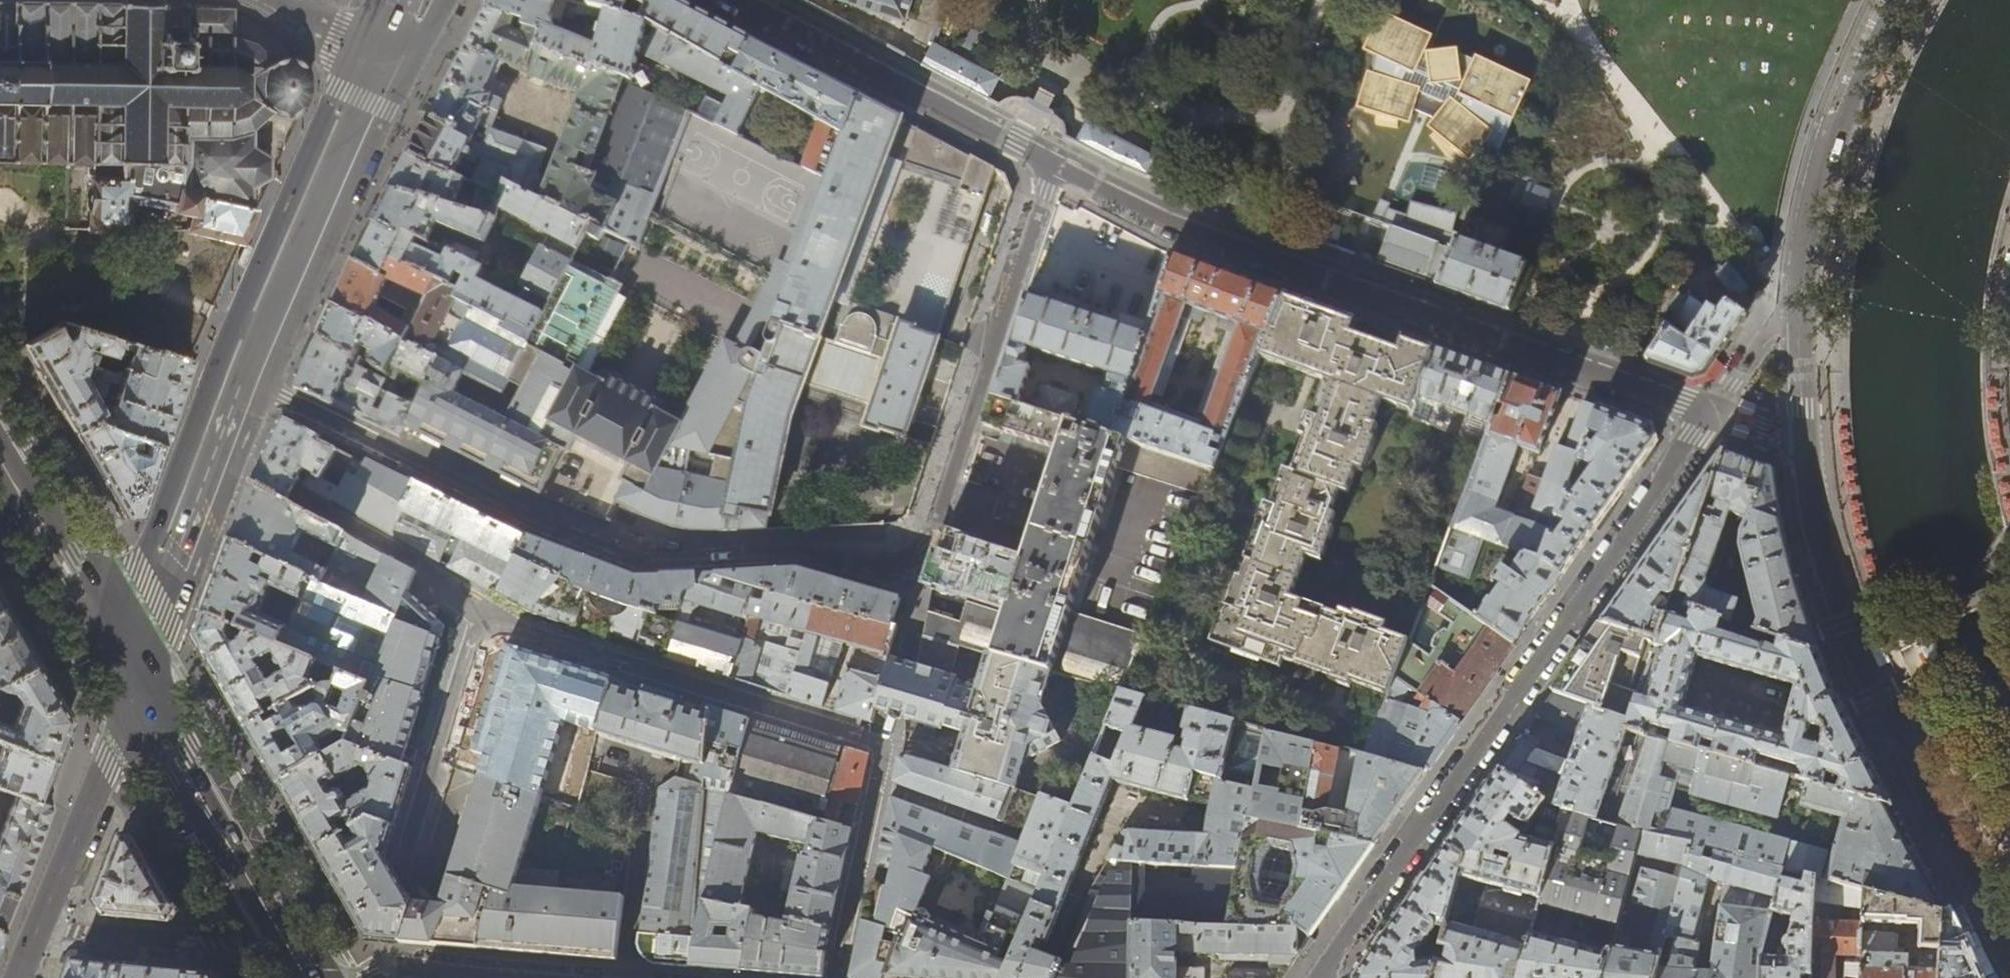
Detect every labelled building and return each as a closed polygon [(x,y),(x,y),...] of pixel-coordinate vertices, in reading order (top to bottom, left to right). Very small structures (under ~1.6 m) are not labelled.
[(489,7),(524,19),(523,24),(544,31),(538,46),(592,68),(593,66),(631,79),(629,84),(637,87),(646,68),(635,63),(638,52),(729,97),(724,106),(705,96),(696,116),(736,136),(759,88),(744,79),(735,74),(640,19),(632,15),(607,10),(597,46),(547,26),(549,19),(559,22),(561,21),(563,17),(574,20),(576,12),(595,16),(597,8),(590,6),(564,0),(491,0),(490,4),(489,7)] [(590,6),(597,8),(607,10),(632,15),(640,19),(649,0),(592,0),(590,6)] [(674,0),(649,0),(640,19),(735,74),(752,42),(742,36),(727,28),(674,0)] [(907,19),(914,0),(850,0),(907,19)] [(291,57),(291,56),(287,55),(286,56),(282,56),(277,57),(274,59),(269,62),(252,44),(251,44),(241,41),(232,38),(232,9),(187,8),(187,5),(186,5),(186,4),(182,4),(182,5),(163,5),(163,4),(160,4),(159,5),(156,5),(156,4),(150,4),(148,5),(136,4),(133,4),(127,4),(124,4),(124,3),(121,3),(121,4),(98,4),(98,2),(94,2),(94,4),(71,4),(71,2),(68,2),(68,4),(45,3),(45,2),(41,2),(41,3),(17,3),(17,1),(14,1),(14,3),(0,3),(0,161),(11,161),(11,163),(14,163),(14,162),(37,162),(38,163),(41,163),(41,162),(68,162),(91,162),(91,164),(92,164),(90,229),(129,230),(129,202),(193,215),(189,231),(241,243),(252,219),(257,209),(252,209),(252,206),(250,206),(250,189),(252,189),(252,187),(267,179),(270,181),(271,178),(268,176),(269,159),(270,158),(269,156),(267,158),(253,149),(253,147),(251,146),(251,138),(251,130),(261,121),(271,112),(277,115),(280,116),(286,116),(286,117),(289,117),(289,116),(293,115),(298,113),(303,109),(304,108),(308,100),(310,91),(310,86),(310,82),(308,75),(303,65),(297,61),(291,57)] [(444,94),(431,119),(470,140),(479,125),(484,127),(501,87),(485,81),(494,65),(567,94),(545,153),(538,174),(541,181),(535,196),(592,223),(595,224),(604,229),(635,244),(646,217),(686,111),(637,87),(629,84),(631,79),(593,66),(592,68),(538,46),(544,31),(523,24),(524,19),(489,7),(464,55),(443,93),(444,94)] [(1383,18),(1367,51),(1382,58),(1373,78),(1368,75),(1354,105),(1368,112),(1365,125),(1387,132),(1389,122),(1397,125),(1406,110),(1433,122),(1427,134),(1432,137),(1426,143),(1446,162),(1457,153),(1470,161),(1483,144),(1497,154),(1498,152),(1530,84),(1475,59),(1467,75),(1458,71),(1456,51),(1429,54),(1429,58),(1421,53),(1428,38),(1383,18)] [(810,72),(752,42),(735,74),(744,79),(751,68),(765,76),(759,88),(807,115),(812,104),(821,109),(820,111),(824,114),(820,123),(844,136),(858,97),(810,72)] [(1000,77),(937,44),(925,65),(989,98),(1000,77)] [(902,121),(858,97),(844,136),(827,180),(774,324),(777,326),(771,344),(747,408),(720,530),(744,530),(765,529),(767,514),(771,514),(791,420),(804,384),(810,386),(809,389),(863,408),(864,405),(870,407),(863,429),(878,434),(879,431),(905,440),(915,409),(921,389),(929,365),(937,341),(936,340),(936,338),(914,331),(914,329),(899,324),(891,346),(875,340),(870,355),(821,339),(902,121)] [(416,405),(405,426),(409,428),(421,434),(432,439),(443,445),(541,493),(565,447),(570,450),(574,442),(578,434),(631,462),(628,469),(623,477),(628,480),(618,500),(632,507),(642,512),(643,514),(650,517),(661,521),(672,524),(698,530),(720,530),(747,408),(771,344),(777,326),(774,324),(827,180),(802,168),(736,136),(696,116),(686,111),(646,217),(770,281),(737,345),(725,339),(680,422),(659,411),(662,403),(605,372),(601,380),(580,368),(622,286),(572,260),(528,344),(502,392),(439,359),(427,382),(416,405)] [(479,125),(470,140),(431,119),(430,118),(421,136),(410,155),(412,156),(438,170),(465,180),(480,185),(502,193),(505,182),(509,170),(478,157),(480,149),(488,129),(484,127),(479,125)] [(1112,163),(1146,178),(1154,163),(1156,159),(1154,158),(1153,158),(1091,126),(1091,125),(1087,123),(1085,127),(1074,121),(1065,139),(1070,141),(1112,163)] [(802,168),(827,180),(844,136),(820,123),(802,168)] [(545,153),(488,129),(480,149),(512,163),(509,170),(505,182),(535,196),(541,181),(538,174),(545,153)] [(949,190),(982,201),(994,169),(923,131),(916,144),(957,166),(949,190)] [(459,195),(465,180),(438,170),(412,156),(410,159),(394,192),(494,217),(497,208),(502,193),(480,185),(475,200),(459,195)] [(1478,177),(1485,180),(1489,173),(1481,169),(1478,177)] [(535,196),(505,182),(502,193),(497,208),(548,235),(520,288),(522,289),(516,301),(477,280),(482,268),(473,265),(478,254),(459,244),(453,246),(452,244),(444,241),(440,248),(448,252),(473,264),(459,292),(456,298),(505,324),(502,329),(528,344),(572,260),(592,223),(535,196)] [(1547,195),(1531,188),(1525,205),(1541,211),(1547,195)] [(495,217),(494,217),(394,192),(386,209),(379,224),(418,237),(428,242),(436,223),(483,243),(495,217)] [(1434,280),(1438,282),(1460,235),(1453,233),(1458,215),(1412,201),(1408,215),(1387,208),(1389,203),(1378,199),(1369,225),(1379,229),(1382,223),(1394,227),(1381,261),(1416,274),(1414,278),(1424,281),(1426,277),(1434,280)] [(414,246),(418,237),(379,224),(374,223),(364,241),(353,262),(383,277),(393,259),(459,292),(473,264),(448,252),(444,260),(414,246)] [(604,229),(595,224),(591,234),(600,238),(604,229)] [(1472,228),(1465,225),(1460,235),(1438,282),(1436,286),(1460,294),(1509,312),(1527,267),(1523,265),(1468,244),(1473,232),(1472,228)] [(176,253),(186,257),(188,251),(179,247),(176,253)] [(1128,407),(1127,411),(1131,412),(1128,421),(1120,418),(1114,436),(1213,469),(1260,355),(1285,294),(1227,274),(1172,254),(1146,335),(1124,405),(1128,407)] [(1699,258),(1689,267),(1698,279),(1708,270),(1699,258)] [(333,305),(370,322),(371,320),(405,340),(439,359),(502,392),(528,344),(502,329),(505,324),(456,298),(459,292),(393,259),(383,277),(353,262),(349,271),(333,305)] [(1736,292),(1745,284),(1727,263),(1718,271),(1736,292)] [(1695,299),(1717,313),(1725,301),(1703,287),(1695,299)] [(1029,289),(993,397),(1019,405),(1032,367),(1023,364),(1023,362),(1025,363),(1027,361),(1030,352),(1029,349),(1028,349),(1028,347),(1114,376),(1113,378),(1112,379),(1108,388),(1109,392),(1110,392),(1110,394),(1101,390),(1088,428),(1114,436),(1120,418),(1124,405),(1146,335),(1123,328),(1123,326),(1087,314),(1052,303),(1051,304),(1037,299),(1039,292),(1029,289)] [(1297,299),(1285,294),(1260,355),(1326,380),(1314,417),(1308,415),(1301,435),(1307,437),(1295,473),(1286,470),(1273,506),(1267,504),(1247,561),(1250,562),(1244,579),(1239,577),(1228,607),(1226,607),(1212,643),(1281,669),(1284,661),(1331,678),(1329,681),(1350,689),(1352,683),(1387,697),(1394,678),(1408,642),(1408,641),(1384,632),(1387,624),(1354,612),(1353,614),(1340,609),(1338,615),(1292,597),(1307,557),(1323,562),(1335,529),(1332,528),(1337,515),(1332,513),(1341,491),(1349,495),(1357,472),(1365,475),(1377,441),(1374,440),(1378,427),(1373,426),(1382,402),(1412,413),(1435,348),(1403,337),(1398,350),(1351,333),(1356,320),(1333,312),(1297,299)] [(1717,356),(1745,317),(1727,305),(1720,315),(1717,313),(1695,299),(1689,295),(1663,334),(1664,335),(1647,362),(1657,365),(1693,378),(1698,377),(1704,375),(1717,356)] [(321,333),(319,337),(356,356),(362,343),(380,352),(374,364),(388,372),(392,365),(405,340),(371,320),(370,322),(333,305),(321,333)] [(74,432),(89,423),(93,423),(106,428),(132,437),(146,441),(163,446),(176,402),(190,360),(162,351),(161,353),(75,324),(72,335),(61,340),(55,327),(24,345),(49,388),(74,432)] [(353,364),(356,356),(319,337),(317,342),(296,388),(400,436),(403,430),(405,426),(416,405),(380,388),(385,379),(383,378),(353,364)] [(427,382),(439,359),(405,340),(392,365),(427,382)] [(1481,365),(1435,348),(1412,413),(1411,417),(1447,434),(1455,411),(1469,416),(1460,440),(1480,450),(1508,375),(1507,374),(1481,365)] [(1557,447),(1552,460),(1539,455),(1561,394),(1508,375),(1480,450),(1436,568),(1470,579),(1484,540),(1510,549),(1510,550),(1541,561),(1581,456),(1599,408),(1584,402),(1566,450),(1557,447)] [(1041,388),(1034,410),(1074,423),(1081,401),(1078,397),(1045,386),(1041,388)] [(1019,405),(993,397),(984,427),(1059,449),(1057,455),(1056,459),(1042,504),(1037,519),(1031,539),(1026,554),(1024,559),(1023,564),(1010,605),(968,593),(959,621),(927,610),(923,637),(959,648),(987,655),(995,657),(1053,672),(1113,689),(1121,692),(1123,692),(1146,633),(1072,611),(1096,536),(1118,467),(1203,493),(1213,469),(1114,436),(1088,428),(1074,423),(1034,410),(1019,405)] [(1637,421),(1599,408),(1581,456),(1541,561),(1562,576),(1616,500),(1657,441),(1652,427),(1637,421)] [(298,481),(317,442),(318,438),(282,419),(272,440),(262,464),(259,471),(255,478),(254,481),(253,484),(287,502),(289,499),(293,491),(297,483),(298,481)] [(89,423),(74,432),(78,438),(124,518),(140,516),(155,469),(163,446),(146,441),(143,451),(129,446),(132,437),(106,428),(93,423),(89,423)] [(317,442),(298,481),(313,490),(390,534),(417,481),(384,464),(356,450),(352,458),(317,442)] [(1670,598),(1673,597),(1723,453),(1722,452),(1621,596),(1602,624),(1657,642),(1666,617),(1658,616),(1653,612),(1663,596),(1665,597),(1668,598),(1670,598)] [(1723,453),(1673,597),(1671,602),(1691,609),(1722,620),(1735,625),(1819,653),(1802,606),(1795,583),(1791,568),(1785,544),(1780,522),(1779,516),(1775,493),(1772,470),(1723,453)] [(525,534),(417,481),(390,534),(440,562),(441,560),(439,559),(451,532),(463,538),(448,567),(497,594),(517,553),(525,534)] [(243,511),(231,542),(319,584),(325,570),(292,554),(303,531),(337,547),(345,533),(287,502),(253,484),(243,511)] [(325,570),(319,584),(397,617),(407,590),(414,572),(386,556),(345,533),(337,547),(325,570)] [(676,621),(683,595),(717,578),(717,575),(708,575),(690,576),(679,576),(636,578),(598,563),(547,543),(531,537),(525,534),(517,553),(586,590),(587,596),(589,603),(592,608),(597,613),(603,616),(610,617),(616,617),(622,615),(628,612),(632,607),(676,621)] [(1547,598),(1562,576),(1541,561),(1510,550),(1510,549),(1484,540),(1470,579),(1436,568),(1428,587),(1514,646),(1547,598)] [(933,582),(968,593),(1010,605),(1023,564),(947,541),(945,546),(933,582)] [(397,617),(319,584),(231,542),(218,578),(204,616),(328,667),(370,685),(397,617)] [(517,553),(497,594),(507,599),(554,622),(591,640),(628,652),(663,663),(665,657),(676,621),(632,607),(628,612),(622,615),(616,617),(610,617),(603,616),(597,613),(592,608),(589,603),(587,596),(586,590),(517,553)] [(717,575),(717,578),(756,588),(768,591),(817,606),(892,628),(902,600),(883,595),(856,587),(845,584),(799,571),(756,573),(730,574),(717,575)] [(753,598),(756,588),(717,578),(683,595),(676,621),(665,657),(697,667),(763,687),(788,695),(817,606),(768,591),(765,601),(753,598)] [(1488,683),(1514,646),(1428,587),(1422,605),(1450,625),(1446,632),(1443,630),(1438,631),(1435,633),(1432,636),(1430,640),(1429,647),(1433,650),(1429,656),(1408,642),(1394,678),(1460,723),(1466,714),(1488,683)] [(444,622),(407,590),(397,617),(370,685),(369,690),(417,711),(418,705),(426,683),(443,625),(444,622)] [(2,606),(0,607),(0,681),(34,662),(29,653),(2,606)] [(892,628),(817,606),(788,695),(806,701),(823,706),(843,643),(854,646),(837,710),(870,721),(874,708),(889,657),(896,629),(892,628)] [(1802,780),(1805,781),(1892,805),(1855,732),(1833,686),(1819,653),(1735,625),(1731,636),(1718,632),(1722,620),(1691,609),(1688,621),(1667,614),(1657,642),(1657,644),(1666,647),(1648,698),(1639,695),(1627,730),(1639,733),(1727,758),(1730,747),(1742,751),(1739,762),(1781,774),(1784,763),(1798,767),(1798,770),(1799,773),(1803,776),(1802,780)] [(321,688),(328,667),(204,616),(199,629),(195,640),(223,689),(248,731),(321,688)] [(1657,644),(1657,642),(1602,624),(1588,643),(1572,667),(1537,717),(1582,727),(1570,761),(1538,750),(1525,734),(1500,770),(1507,772),(1540,784),(1550,788),(1550,789),(1559,792),(1555,806),(1564,809),(1608,821),(1639,733),(1627,730),(1639,695),(1657,644)] [(889,657),(874,708),(881,710),(886,712),(900,716),(905,717),(928,724),(937,727),(950,731),(952,726),(966,730),(962,741),(957,761),(954,771),(1015,789),(1024,760),(1062,741),(1042,703),(1053,672),(995,657),(987,655),(979,688),(955,681),(956,677),(950,676),(959,648),(923,637),(921,644),(915,660),(914,664),(900,660),(895,659),(889,657)] [(559,661),(506,645),(489,653),(483,671),(470,714),(454,764),(482,773),(528,788),(527,791),(542,796),(578,806),(598,733),(615,678),(559,661)] [(34,662),(0,681),(0,742),(52,762),(57,749),(68,720),(62,711),(34,662)] [(369,690),(370,685),(328,667),(321,688),(248,731),(275,779),(279,785),(347,744),(369,690)] [(630,683),(615,678),(598,733),(695,763),(707,766),(712,708),(689,701),(630,683)] [(1460,723),(1394,678),(1387,697),(1364,757),(1424,773),(1444,745),(1460,723)] [(1121,692),(1113,689),(1105,711),(1112,714),(1121,692)] [(417,711),(369,690),(347,744),(400,765),(407,742),(417,711)] [(1033,906),(1057,916),(1114,781),(1210,807),(1205,835),(1126,830),(1108,861),(1114,865),(1107,879),(1100,875),(1061,961),(1054,977),(1131,977),(1132,925),(1177,926),(1227,927),(1247,820),(1263,731),(1123,692),(1121,692),(1112,714),(1075,805),(1040,891),(1033,906)] [(737,715),(712,708),(707,766),(705,790),(731,794),(751,720),(737,715)] [(779,729),(751,720),(731,794),(730,796),(851,830),(867,756),(836,747),(779,729)] [(1364,757),(1263,731),(1247,820),(1344,841),(1344,842),(1374,846),(1379,838),(1395,816),(1405,801),(1424,773),(1364,757)] [(1739,762),(1727,758),(1639,733),(1608,821),(1564,809),(1538,905),(1617,926),(1636,854),(1642,831),(1690,844),(1782,869),(1789,841),(1751,831),(1749,837),(1668,815),(1676,784),(1771,809),(1781,774),(1739,762)] [(16,794),(36,801),(51,807),(42,785),(44,782),(52,762),(0,742),(0,788),(16,794)] [(369,820),(393,828),(412,770),(400,765),(347,744),(279,785),(302,825),(316,851),(344,835),(353,830),(369,820)] [(954,771),(905,756),(902,758),(899,759),(894,783),(1028,830),(1022,844),(890,799),(884,827),(933,847),(1008,878),(1040,891),(1075,805),(1042,793),(1040,797),(1034,795),(1015,789),(954,771)] [(646,955),(653,964),(690,967),(705,790),(707,766),(695,763),(690,781),(676,778),(658,789),(638,944),(646,955)] [(1460,828),(1446,846),(1464,859),(1459,878),(1486,885),(1480,907),(1534,921),(1538,905),(1564,809),(1555,806),(1553,806),(1547,801),(1547,800),(1546,799),(1535,792),(1540,784),(1507,772),(1500,770),(1486,790),(1460,828)] [(542,796),(527,791),(528,788),(482,773),(471,805),(445,889),(437,911),(413,904),(414,902),(412,902),(412,903),(400,942),(418,944),(617,961),(626,897),(559,891),(515,887),(521,867),(542,796)] [(1920,861),(1892,805),(1805,781),(1799,805),(1797,813),(1803,815),(1805,807),(1844,818),(1826,881),(1862,891),(1943,913),(1946,914),(1920,861)] [(851,830),(730,796),(731,794),(705,790),(690,967),(716,969),(755,972),(818,977),(823,977),(829,932),(845,856),(851,830)] [(51,807),(36,801),(16,794),(9,811),(0,834),(0,933),(2,934),(26,873),(44,826),(48,816),(51,807)] [(343,835),(316,851),(332,878),(363,929),(363,931),(365,934),(367,939),(370,940),(381,941),(391,941),(395,942),(399,942),(400,942),(412,903),(411,902),(408,896),(405,890),(398,878),(392,867),(390,863),(385,854),(387,849),(393,828),(369,820),(353,830),(359,840),(349,845),(343,835)] [(1369,853),(1374,846),(1344,842),(1344,841),(1247,820),(1227,927),(1295,928),(1310,937),(1313,932),(1341,892),(1369,853)] [(874,874),(854,960),(849,968),(847,977),(1004,977),(1033,906),(1040,891),(1008,878),(981,943),(908,913),(908,912),(933,847),(884,827),(882,834),(874,874)] [(1634,953),(1660,959),(1666,937),(1690,844),(1642,831),(1636,854),(1676,865),(1673,877),(1642,869),(1633,904),(1658,911),(1649,949),(1636,947),(1634,953)] [(164,921),(169,922),(177,909),(163,885),(135,837),(128,838),(120,839),(118,845),(107,873),(96,903),(104,916),(132,918),(155,921),(164,921)] [(1789,841),(1782,869),(1805,875),(1814,878),(1819,879),(1827,852),(1789,841)] [(1677,939),(1699,944),(1703,913),(1700,913),(1708,880),(1726,884),(1722,906),(1772,913),(1772,911),(1779,879),(1782,869),(1690,844),(1666,937),(1677,939)] [(1459,878),(1464,859),(1446,846),(1382,939),(1354,977),(1433,977),(1438,960),(1418,964),(1417,958),(1438,929),(1445,930),(1447,924),(1459,878)] [(515,887),(559,891),(561,871),(521,867),(515,887)] [(1814,878),(1805,875),(1803,884),(1779,879),(1772,911),(1794,917),(1789,939),(1789,958),(1763,958),(1762,977),(1809,977),(1811,977),(1813,909),(1813,901),(1814,878)] [(1826,881),(1819,879),(1814,878),(1813,901),(1862,908),(1862,891),(1826,881)] [(1862,908),(1862,911),(1861,920),(1919,925),(1918,948),(1925,948),(1924,968),(1905,968),(1906,956),(1893,956),(1893,947),(1895,947),(1895,935),(1894,935),(1894,933),(1885,933),(1884,932),(1861,930),(1860,956),(1860,957),(1869,957),(1869,968),(1860,968),(1859,977),(1940,977),(1943,913),(1862,891),(1862,908)] [(1033,906),(1004,977),(1054,977),(1061,961),(1039,953),(1043,942),(1046,943),(1057,916),(1033,906)] [(1722,906),(1710,975),(1710,977),(1762,977),(1763,958),(1764,949),(1770,922),(1772,913),(1722,906)] [(1534,921),(1480,907),(1474,931),(1447,924),(1445,930),(1438,960),(1433,977),(1518,977),(1530,934),(1534,921)] [(1861,920),(1862,911),(1856,910),(1852,913),(1852,921),(1854,923),(1820,922),(1820,909),(1813,909),(1811,977),(1834,977),(1834,955),(1860,956),(1861,930),(1861,920)] [(1946,914),(1943,913),(1940,977),(1978,977),(1970,961),(1946,914)] [(1770,922),(1764,949),(1773,952),(1779,927),(1778,924),(1776,923),(1770,922)] [(1177,926),(1132,925),(1131,977),(1175,977),(1176,969),(1176,953),(1177,926)] [(1176,953),(1201,954),(1201,956),(1218,956),(1219,961),(1269,962),(1268,971),(1235,970),(1231,973),(1229,977),(1281,977),(1293,962),(1294,959),(1296,957),(1310,937),(1295,928),(1227,927),(1177,926),(1176,953)] [(1530,934),(1518,977),(1604,977),(1610,955),(1530,934)] [(1699,944),(1677,939),(1669,969),(1696,970),(1699,944)] [(1612,948),(1610,955),(1604,977),(1655,977),(1658,967),(1660,959),(1634,953),(1622,950),(1612,948)] [(1860,968),(1860,959),(1845,959),(1845,977),(1859,977),(1860,968)] [(128,969),(74,963),(68,977),(208,977),(208,976),(139,969),(128,968),(128,969)] [(1710,975),(1699,974),(1696,970),(1669,969),(1658,967),(1655,977),(1710,977),(1710,975)] [(1175,977),(1202,977),(1203,970),(1176,969),(1175,977)]
